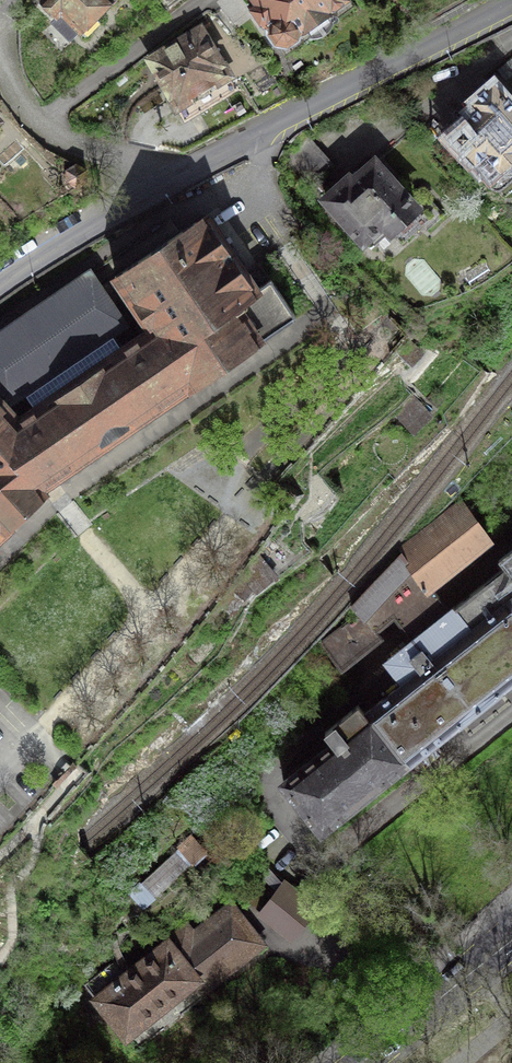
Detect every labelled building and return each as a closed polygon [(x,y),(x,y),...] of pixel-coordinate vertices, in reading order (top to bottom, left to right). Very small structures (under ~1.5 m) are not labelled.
[(57,15),(61,11),(85,35),(100,20),(95,15),(108,2),(113,3),(115,1),(116,0),(43,0),(57,15)] [(254,4),(252,6),(264,23),(267,21),(272,29),(269,31),(277,41),(283,42),(286,43),(295,37),(296,34),(306,27),(313,27),(323,21),(326,12),(344,0),(251,0),(254,4)] [(236,89),(200,27),(148,59),(185,120),(236,89)] [(492,84),(472,102),(479,109),(449,136),(462,151),(464,149),(476,162),(476,161),(490,176),(498,169),(499,170),(504,166),(507,169),(511,169),(511,106),(492,84)] [(331,164),(307,139),(281,162),(299,182),(311,183),(331,164)] [(349,179),(326,199),(370,248),(390,230),(401,243),(433,214),(438,219),(445,213),(423,188),(409,201),(374,162),(351,182),(349,179)] [(0,332),(0,387),(11,402),(25,392),(36,408),(19,420),(0,400),(0,533),(44,492),(39,484),(188,384),(190,387),(296,316),(270,279),(255,290),(205,216),(116,276),(151,329),(121,349),(111,333),(126,324),(90,271),(0,332)] [(414,638),(449,610),(429,586),(488,539),(461,503),(399,552),(400,553),(351,604),(358,612),(375,629),(394,614),(414,638)] [(454,606),(471,628),(511,595),(511,560),(454,606)] [(331,841),(413,776),(404,765),(511,679),(511,595),(471,628),(454,606),(449,610),(414,638),(387,660),(404,681),(365,713),(358,703),(324,730),(333,741),(283,781),(331,841)] [(375,629),(358,612),(323,641),(343,666),(380,636),(375,629)] [(262,831),(248,844),(258,854),(272,841),(262,831)] [(144,909),(207,851),(192,834),(129,892),(144,909)] [(280,880),(286,885),(298,896),(303,887),(287,872),(280,880)] [(289,932),(311,906),(298,896),(286,885),(264,911),(289,932)] [(201,991),(261,943),(230,904),(192,935),(186,927),(126,975),(118,965),(90,988),(127,1034),(193,980),(201,991)]
